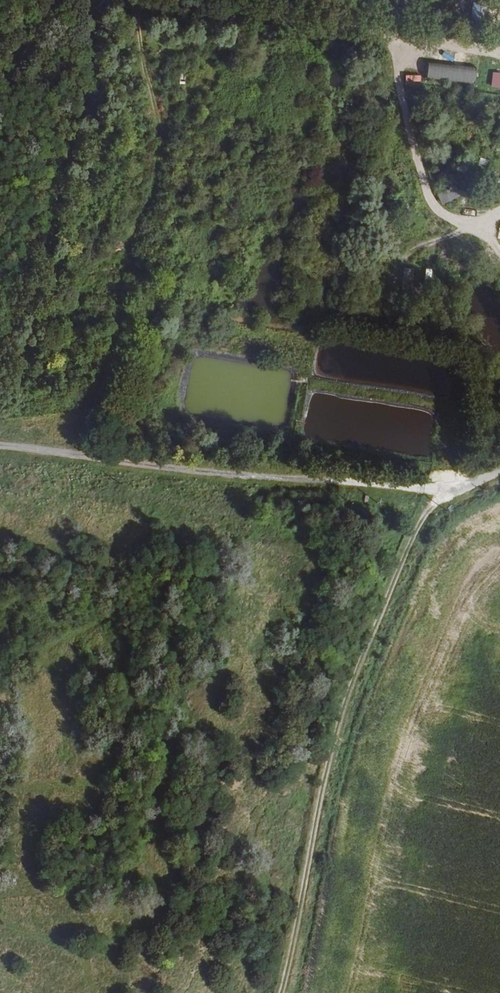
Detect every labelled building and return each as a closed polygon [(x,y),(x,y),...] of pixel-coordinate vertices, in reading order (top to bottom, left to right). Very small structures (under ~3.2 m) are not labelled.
[(429,64),(429,79),(477,80),(478,66),(429,64)] [(499,87),(499,72),(493,71),(492,87),(499,87)] [(406,74),(406,81),(421,82),(421,75),(406,74)] [(443,204),(461,195),(456,185),(438,194),(443,204)] [(413,288),(414,268),(404,267),(403,287),(413,288)]
